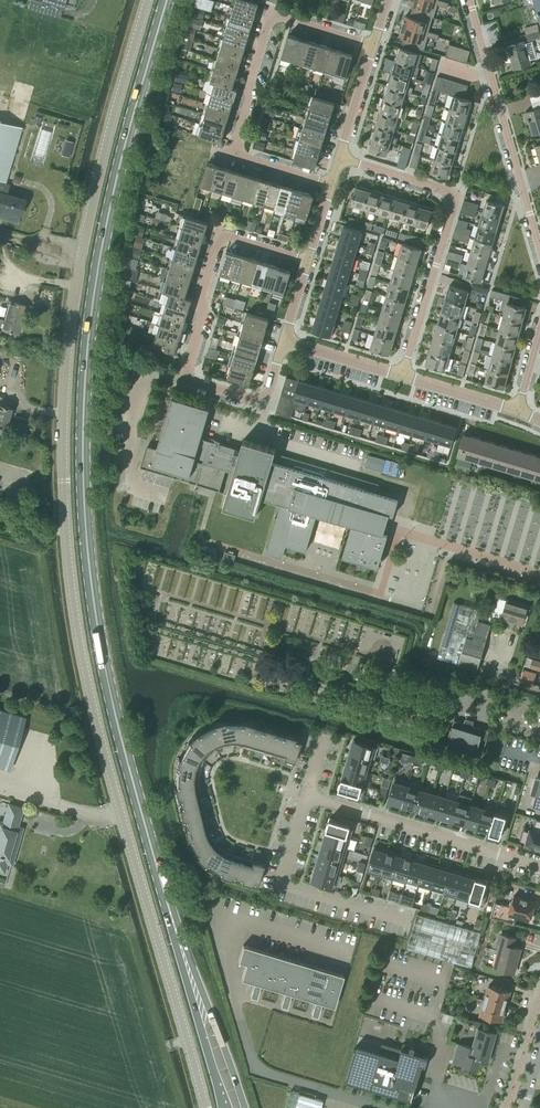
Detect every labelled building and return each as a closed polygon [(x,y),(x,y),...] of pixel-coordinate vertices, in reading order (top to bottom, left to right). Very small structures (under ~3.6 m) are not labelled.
[(210,10),(213,0),(197,0),(195,5),(210,10)] [(256,12),(259,2),(253,0),(235,0),(234,6),(256,12)] [(433,17),(437,3),(437,1),(434,0),(410,0),(409,3),(413,5),(411,10),(433,17)] [(230,17),(252,23),(256,12),(234,6),(230,17)] [(192,17),(199,19),(199,18),(202,19),(205,10),(197,7),(194,16),(192,16),(192,17)] [(322,16),(323,11),(323,9),(316,7),(314,14),(322,16)] [(433,17),(411,10),(410,16),(406,15),(402,25),(428,33),(427,35),(432,36),(434,32),(429,30),(433,17)] [(335,16),(334,19),(335,19),(335,20),(338,20),(341,21),(343,22),(344,21),(345,17),(345,16),(345,14),(346,14),(346,13),(345,12),(343,12),(341,11),(340,11),(338,12),(338,13),(337,13),(336,13),(335,15),(335,16)] [(189,27),(196,29),(199,19),(192,17),(189,27)] [(227,27),(249,34),(252,23),(230,17),(227,27)] [(349,17),(347,23),(353,25),(355,19),(349,17)] [(357,17),(355,26),(362,28),(365,19),(357,17)] [(526,33),(539,30),(537,23),(524,27),(526,33)] [(423,49),(427,35),(428,33),(402,25),(399,35),(404,36),(402,42),(423,49)] [(186,37),(193,39),(196,29),(189,27),(186,37)] [(224,38),(246,44),(249,34),(227,27),(224,38)] [(526,33),(528,40),(539,36),(539,33),(539,30),(526,33)] [(293,60),(300,38),(288,34),(282,56),(293,60)] [(193,39),(186,37),(183,47),(190,50),(193,39)] [(221,48),(243,55),(246,44),(224,38),(221,48)] [(300,38),(293,60),(304,63),(310,41),(300,38)] [(525,40),(507,45),(513,69),(531,64),(530,59),(537,57),(532,41),(525,43),(525,40)] [(310,41),(304,63),(314,66),(321,44),(310,41)] [(452,58),(456,45),(449,43),(446,56),(452,58)] [(321,44),(314,66),(324,69),(331,47),(321,44)] [(456,45),(452,58),(459,60),(463,47),(456,45)] [(331,47),(324,69),(335,73),(342,51),(331,47)] [(394,60),(413,65),(418,67),(422,54),(398,47),(394,60)] [(463,47),(459,60),(467,62),(470,49),(463,47)] [(218,59),(240,65),(243,55),(221,48),(218,59)] [(342,51),(335,73),(346,76),(353,54),(342,51)] [(435,69),(438,59),(433,57),(430,67),(435,69)] [(215,69),(237,76),(240,65),(218,59),(215,69)] [(390,72),(409,78),(409,77),(415,79),(417,74),(411,72),(413,65),(394,60),(390,72)] [(237,76),(215,69),(211,80),(215,81),(233,86),(237,76)] [(431,82),(434,71),(429,70),(426,80),(431,82)] [(178,71),(175,80),(185,83),(188,74),(178,71)] [(386,85),(405,91),(406,90),(411,92),(413,87),(407,85),(409,78),(390,72),(386,85)] [(434,88),(439,90),(443,77),(437,75),(433,88),(434,88)] [(445,92),(449,79),(443,77),(439,90),(445,92)] [(449,79),(445,92),(452,94),(455,81),(449,79)] [(212,92),(234,98),(237,88),(233,86),(215,81),(212,92)] [(458,95),(461,83),(455,81),(452,94),(458,95)] [(174,82),(172,90),(181,92),(183,85),(174,82)] [(425,82),(422,93),(427,95),(430,84),(425,82)] [(461,83),(458,95),(464,97),(468,85),(461,83)] [(383,98),(402,103),(405,91),(386,85),(383,98)] [(439,90),(434,88),(433,91),(429,101),(435,103),(439,90)] [(209,102),(231,109),(234,98),(212,92),(209,102)] [(421,95),(418,106),(423,108),(427,97),(421,95)] [(450,108),(469,114),(473,101),(454,95),(450,108)] [(310,107),(332,113),(335,102),(313,96),(310,107)] [(379,110),(398,116),(398,115),(404,117),(405,112),(399,111),(402,103),(383,98),(379,110)] [(206,113),(228,120),(231,109),(209,102),(206,113)] [(426,115),(431,116),(434,105),(429,104),(426,115)] [(539,132),(539,106),(525,111),(531,134),(539,132)] [(307,117),(329,124),(332,113),(310,107),(307,117)] [(446,121),(465,126),(469,114),(450,108),(446,121)] [(375,123),(394,129),(398,116),(379,110),(375,123)] [(166,112),(163,123),(170,125),(173,114),(166,112)] [(202,124),(224,130),(228,120),(206,113),(202,124)] [(431,116),(426,115),(422,127),(427,128),(431,116)] [(303,128),(325,135),(329,124),(307,117),(303,128)] [(263,118),(260,127),(269,129),(271,120),(263,118)] [(5,181),(22,126),(0,120),(0,179),(5,181)] [(410,134),(415,135),(419,122),(414,121),(410,134)] [(442,133),(461,139),(465,126),(446,121),(442,133)] [(371,136),(390,141),(396,142),(397,138),(392,136),(394,129),(375,123),(371,136)] [(224,130),(202,124),(199,135),(221,141),(224,130)] [(300,138),(322,145),(325,135),(303,128),(300,138)] [(259,130),(257,137),(266,139),(268,132),(259,130)] [(438,146),(458,152),(461,139),(442,133),(438,146)] [(390,141),(371,136),(367,149),(386,154),(390,141)] [(297,149),(319,156),(322,145),(300,138),(297,149)] [(257,139),(255,147),(263,150),(266,142),(257,139)] [(414,153),(420,154),(419,154),(422,143),(418,142),(414,153)] [(405,168),(407,161),(411,148),(405,146),(401,159),(399,158),(397,166),(405,168)] [(435,159),(454,165),(458,152),(438,146),(435,159)] [(319,156),(297,149),(293,160),(316,167),(319,156)] [(420,154),(414,153),(411,165),(416,167),(420,154)] [(454,165),(435,159),(431,172),(450,178),(454,165)] [(212,187),(219,165),(207,162),(201,184),(212,187)] [(219,165),(212,187),(223,190),(229,169),(219,165)] [(229,169),(223,190),(233,193),(240,172),(229,169)] [(240,172),(233,193),(244,197),(250,175),(240,172)] [(250,175),(244,197),(254,200),(261,178),(250,175)] [(261,178),(254,200),(265,203),(271,181),(261,178)] [(1,191),(4,181),(0,180),(0,210),(19,216),(25,198),(1,191)] [(271,181),(265,203),(275,206),(282,185),(271,181)] [(282,185),(275,206),(286,209),(293,188),(282,185)] [(364,208),(369,189),(356,185),(351,204),(364,208)] [(293,188),(286,209),(297,213),(303,191),(293,188)] [(369,189),(364,208),(376,212),(382,193),(382,192),(369,189)] [(303,191),(297,213),(307,216),(314,194),(303,191)] [(389,215),(395,196),(382,192),(382,193),(376,212),(389,215)] [(395,196),(389,215),(402,219),(408,200),(395,196)] [(462,206),(477,210),(479,204),(464,199),(462,206)] [(483,212),(502,218),(506,204),(487,199),(483,212)] [(408,200),(402,219),(414,223),(420,204),(408,200)] [(420,204),(414,223),(428,227),(433,208),(420,204)] [(477,210),(462,206),(460,212),(475,217),(477,210)] [(170,221),(171,216),(168,214),(168,213),(163,211),(160,218),(170,221)] [(479,225),(498,230),(502,218),(483,212),(479,225)] [(176,224),(183,226),(205,233),(208,222),(186,215),(180,213),(176,224)] [(358,225),(360,220),(349,216),(348,222),(358,225)] [(454,231),(469,236),(471,229),(467,228),(468,221),(458,218),(454,231)] [(249,219),(246,228),(254,231),(257,222),(249,219)] [(135,242),(134,244),(134,245),(135,246),(137,246),(140,247),(141,247),(142,247),(142,246),(143,245),(143,244),(143,242),(144,242),(144,241),(144,239),(145,239),(145,238),(144,237),(143,237),(142,236),(143,235),(143,233),(144,232),(144,230),(145,228),(145,227),(144,227),(137,224),(136,224),(136,225),(135,226),(135,227),(135,229),(134,229),(135,233),(136,234),(137,235),(136,235),(136,236),(136,237),(135,238),(135,240),(135,242)] [(374,224),(373,229),(383,233),(385,227),(374,224)] [(340,239),(358,244),(362,231),(344,225),(340,239)] [(475,238),(494,243),(498,230),(479,225),(475,238)] [(179,237),(202,243),(205,233),(183,226),(179,237)] [(387,228),(386,233),(397,237),(398,231),(387,228)] [(469,236),(454,231),(453,238),(467,242),(469,236)] [(279,232),(277,237),(287,241),(289,235),(279,232)] [(409,240),(411,235),(400,232),(398,237),(409,240)] [(411,235),(409,240),(422,244),(424,238),(411,234),(411,235)] [(384,248),(387,238),(382,236),(379,246),(384,248)] [(176,247),(199,254),(202,243),(179,237),(176,247)] [(471,250),(491,256),(494,243),(475,238),(471,250)] [(336,252),(354,257),(358,244),(340,239),(336,252)] [(367,247),(374,249),(376,243),(369,241),(367,247)] [(398,256),(417,262),(421,249),(402,243),(398,256)] [(141,249),(131,246),(128,255),(139,258),(141,249)] [(173,258),(195,265),(199,254),(176,247),(173,258)] [(383,251),(378,249),(375,259),(380,261),(383,251)] [(467,263),(487,269),(491,256),(471,250),(467,263)] [(231,276),(238,254),(226,251),(220,272),(231,276)] [(447,256),(462,261),(463,255),(449,251),(447,256)] [(332,265),(350,270),(354,257),(336,252),(332,265)] [(238,254),(231,276),(242,279),(248,257),(238,254)] [(394,269),(413,275),(417,262),(398,256),(394,269)] [(462,261),(447,256),(445,263),(460,267),(462,261)] [(248,257),(242,279),(252,282),(259,260),(248,257)] [(170,269),(192,275),(195,265),(173,258),(170,269)] [(259,260),(252,282),(263,285),(269,263),(259,260)] [(379,264),(374,262),(371,272),(376,274),(379,264)] [(269,263),(263,285),(273,288),(280,267),(269,263)] [(487,269),(467,263),(464,276),(483,281),(487,269)] [(328,278),(347,283),(350,270),(332,265),(328,278)] [(163,266),(160,277),(167,279),(189,286),(192,275),(170,269),(163,266)] [(273,288),(273,291),(284,295),(285,292),(291,270),(280,267),(273,288)] [(358,278),(365,280),(368,269),(361,267),(358,278)] [(390,282),(409,288),(413,275),(394,269),(390,282)] [(375,277),(370,276),(367,286),(372,287),(375,277)] [(324,291),(343,296),(347,283),(328,278),(324,291)] [(189,286),(167,279),(163,290),(170,292),(186,297),(189,286)] [(387,295),(406,301),(409,288),(390,282),(387,295)] [(445,298),(464,304),(467,296),(469,297),(473,295),(474,291),(486,294),(487,288),(470,282),(468,290),(449,285),(445,298)] [(362,302),(368,304),(371,290),(366,289),(362,302)] [(492,289),(490,295),(491,295),(503,299),(500,308),(505,310),(505,312),(504,315),(523,321),(526,307),(520,305),(522,297),(514,295),(512,303),(508,302),(510,294),(492,289)] [(320,304),(339,309),(343,296),(324,291),(320,304)] [(167,302),(189,309),(192,298),(186,297),(170,292),(167,302)] [(350,304),(357,306),(360,295),(353,293),(350,304)] [(383,308),(402,314),(406,301),(387,295),(383,308)] [(441,311),(461,317),(464,304),(445,298),(441,311)] [(7,310),(4,320),(0,318),(0,325),(2,326),(2,329),(18,334),(27,305),(10,300),(7,310)] [(164,313),(186,319),(189,309),(167,302),(164,313)] [(358,315),(364,317),(368,304),(362,302),(358,315)] [(316,317),(335,322),(339,309),(320,304),(316,317)] [(379,321),(398,327),(402,314),(383,308),(379,321)] [(245,322),(266,329),(269,318),(248,311),(245,322)] [(437,324),(457,330),(461,317),(441,311),(437,324)] [(160,323),(182,330),(186,319),(164,313),(160,323)] [(364,317),(358,315),(355,325),(361,327),(364,317)] [(500,328),(519,334),(523,321),(504,315),(500,328)] [(219,316),(216,325),(223,327),(225,318),(219,316)] [(335,322),(316,317),(312,330),(331,336),(335,322)] [(375,334),(394,340),(398,327),(379,321),(375,334)] [(241,333),(263,339),(266,329),(245,322),(241,333)] [(157,334),(179,341),(182,330),(160,323),(157,334)] [(434,337),(453,343),(457,330),(437,324),(434,337)] [(357,340),(360,330),(354,328),(351,338),(357,340)] [(496,342),(515,347),(519,334),(500,328),(496,342)] [(238,343),(260,350),(263,339),(241,333),(238,343)] [(179,341),(157,334),(154,345),(176,352),(179,341)] [(394,340),(375,334),(371,348),(390,354),(394,340)] [(430,350),(449,356),(453,343),(434,337),(430,350)] [(474,350),(479,351),(483,338),(478,337),(474,350)] [(493,355),(512,360),(515,347),(496,342),(493,355)] [(235,354),(257,360),(260,350),(238,343),(235,354)] [(461,360),(466,361),(470,348),(465,347),(461,360)] [(449,356),(430,350),(426,364),(445,370),(449,356)] [(232,365),(253,371),(257,360),(235,354),(232,365)] [(489,368),(508,373),(512,360),(493,355),(489,368)] [(466,361),(461,360),(458,373),(463,375),(466,361)] [(253,371),(232,365),(228,376),(250,382),(253,371)] [(508,373),(489,368),(485,382),(504,387),(508,373)] [(296,389),(299,380),(286,377),(284,385),(296,389)] [(296,389),(294,397),(293,397),(297,398),(295,404),(294,408),(304,411),(313,383),(299,379),(299,380),(296,389)] [(320,405),(326,387),(313,383),(304,411),(305,411),(308,402),(320,405)] [(281,393),(294,397),(296,389),(284,385),(281,393)] [(333,409),(339,391),(326,387),(320,405),(333,409)] [(347,413),(352,395),(339,391),(333,409),(347,413)] [(294,397),(281,393),(279,400),(295,404),(297,398),(293,397),(294,397)] [(360,417),(365,399),(352,395),(347,413),(360,417)] [(147,445),(141,466),(220,490),(224,476),(226,468),(204,462),(210,440),(201,437),(210,408),(173,396),(157,448),(147,445)] [(373,421),(378,403),(365,399),(360,417),(373,421)] [(277,406),(293,411),(294,408),(295,404),(279,400),(277,406)] [(386,425),(392,407),(378,403),(373,421),(386,425)] [(6,428),(12,407),(0,404),(0,426),(6,428)] [(293,411),(277,406),(275,413),(291,418),(293,411)] [(399,429),(405,411),(392,407),(386,425),(399,429)] [(412,433),(418,415),(405,411),(399,429),(412,433)] [(425,437),(431,419),(418,415),(412,433),(425,437)] [(425,437),(439,441),(444,423),(431,419),(425,437)] [(444,423),(439,441),(452,445),(458,427),(444,423)] [(470,435),(463,433),(457,454),(465,457),(466,454),(539,475),(539,456),(470,435)] [(210,440),(204,462),(226,468),(224,476),(220,490),(227,492),(224,505),(256,515),(262,496),(278,501),(282,503),(270,542),(267,550),(283,555),(284,550),(287,543),(306,549),(317,513),(352,523),(343,555),(358,559),(378,565),(388,533),(384,532),(390,513),(394,514),(395,510),(399,498),(376,491),(379,483),(319,465),(316,464),(275,452),(276,448),(244,438),(241,448),(210,439),(210,440)] [(433,458),(436,451),(430,449),(428,456),(433,458)] [(449,570),(440,567),(437,580),(445,582),(449,570)] [(528,605),(507,599),(502,617),(523,623),(528,605)] [(459,663),(466,637),(473,639),(478,620),(482,609),(454,601),(437,656),(459,663)] [(473,639),(466,637),(459,663),(477,668),(491,624),(478,620),(473,639)] [(532,658),(528,657),(526,665),(539,669),(539,660),(532,658)] [(524,668),(521,679),(534,683),(537,672),(524,668)] [(0,709),(0,766),(10,769),(26,716),(0,709)] [(481,756),(489,730),(472,725),(473,723),(464,720),(464,722),(454,719),(452,726),(451,726),(447,740),(449,741),(448,747),(473,754),(473,753),(481,756)] [(234,723),(225,722),(224,720),(219,722),(224,745),(227,744),(233,743),(234,723)] [(249,723),(244,721),(243,723),(234,723),(233,743),(240,744),(242,745),(249,723)] [(224,745),(219,722),(213,723),(214,725),(206,729),(216,748),(222,745),(224,745)] [(259,728),(254,726),(254,724),(249,723),(242,745),(245,746),(253,748),(259,728)] [(263,751),(269,729),(264,727),(263,729),(259,728),(253,748),(263,751)] [(216,748),(206,729),(198,733),(196,732),(192,736),(209,753),(211,751),(216,748)] [(279,734),(274,732),(275,730),(269,729),(263,751),(273,754),(279,734)] [(283,757),(290,735),(284,733),(284,735),(279,734),(273,754),(283,757)] [(290,735),(283,757),(294,760),(300,740),(295,738),(295,736),(290,735)] [(192,736),(188,740),(190,741),(185,749),(203,760),(207,755),(209,753),(192,736)] [(353,739),(351,747),(352,747),(351,752),(370,758),(374,745),(353,739)] [(177,762),(199,769),(200,766),(203,760),(185,749),(180,757),(178,757),(177,762)] [(351,752),(349,758),(348,757),(345,765),(366,771),(370,758),(351,752)] [(414,762),(421,764),(423,758),(416,756),(414,762)] [(197,777),(198,771),(199,769),(177,762),(175,767),(177,768),(177,777),(197,777)] [(342,777),(366,785),(366,784),(363,783),(366,771),(345,765),(343,772),(345,773),(343,777),(342,777)] [(531,792),(538,794),(537,797),(539,798),(538,802),(539,803),(539,777),(536,776),(531,792)] [(197,777),(177,777),(176,786),(174,787),(176,792),(199,787),(197,777)] [(362,799),(366,785),(342,777),(339,788),(346,790),(345,794),(362,799)] [(401,806),(408,781),(395,777),(388,800),(394,802),(393,803),(401,806)] [(414,808),(421,785),(408,781),(401,806),(408,808),(409,806),(414,808)] [(426,813),(433,789),(421,785),(414,808),(419,809),(419,811),(426,813)] [(180,802),(201,797),(199,789),(199,787),(176,792),(177,798),(179,797),(180,802)] [(433,789),(426,813),(434,815),(434,814),(439,815),(445,796),(433,792),(434,789),(433,789)] [(458,800),(452,821),(459,823),(459,821),(465,823),(470,804),(472,797),(460,793),(458,800)] [(452,821),(458,800),(445,796),(439,815),(444,817),(444,818),(452,821)] [(181,813),(203,807),(201,797),(180,802),(181,807),(179,807),(181,813)] [(9,804),(6,812),(20,816),(22,808),(9,804)] [(477,828),(484,804),(483,807),(470,804),(465,823),(470,825),(469,826),(477,828)] [(490,832),(497,808),(484,804),(477,828),(484,830),(485,828),(490,829),(489,832),(490,832)] [(185,823),(206,818),(203,807),(181,813),(182,818),(184,818),(185,823)] [(511,812),(497,808),(490,832),(500,835),(502,828),(506,829),(511,812)] [(337,820),(330,818),(326,828),(351,836),(355,821),(338,816),(337,820)] [(185,833),(208,828),(208,825),(206,818),(185,823),(186,827),(184,828),(185,833)] [(527,842),(539,846),(539,819),(536,818),(533,829),(531,828),(527,842)] [(4,871),(7,859),(12,861),(22,828),(0,822),(0,870),(4,871)] [(193,846),(212,836),(209,831),(208,828),(185,833),(187,839),(189,838),(193,846)] [(325,834),(323,841),(347,848),(351,836),(326,828),(326,829),(328,829),(326,834),(325,834)] [(200,860),(217,844),(215,841),(212,836),(193,846),(198,854),(196,856),(200,860)] [(322,849),(320,854),(343,861),(347,848),(323,841),(320,849),(322,849)] [(224,850),(219,846),(217,844),(200,860),(204,864),(205,863),(213,867),(224,850)] [(374,848),(367,871),(380,875),(387,850),(380,848),(379,849),(374,848)] [(226,876),(232,853),(230,852),(224,850),(213,867),(221,872),(220,874),(226,876)] [(395,852),(387,850),(380,875),(393,878),(400,856),(394,854),(395,852)] [(236,877),(243,856),(235,854),(232,853),(226,876),(231,877),(232,875),(236,877)] [(340,874),(343,861),(320,854),(319,859),(317,859),(315,866),(340,874)] [(246,882),(253,859),(243,856),(236,877),(241,878),(241,880),(246,882)] [(406,882),(413,858),(405,856),(405,857),(400,856),(393,878),(406,882)] [(407,878),(419,882),(425,863),(420,861),(420,860),(413,858),(406,882),(407,878)] [(253,859),(246,882),(251,883),(252,881),(257,883),(263,863),(253,859)] [(430,864),(425,863),(419,882),(432,886),(438,865),(431,863),(430,864)] [(451,870),(445,869),(446,867),(438,865),(432,886),(444,890),(443,893),(444,894),(451,870)] [(336,887),(340,874),(315,866),(313,874),(314,874),(313,880),(336,887)] [(444,894),(456,897),(464,873),(456,871),(456,872),(451,870),(444,894)] [(456,897),(469,901),(476,877),(476,876),(475,878),(471,876),(471,875),(464,873),(456,897)] [(483,905),(487,895),(488,888),(485,887),(487,880),(476,877),(469,901),(483,905)] [(495,901),(491,916),(513,923),(516,915),(530,919),(530,918),(532,917),(533,912),(532,910),(535,901),(514,895),(512,901),(510,901),(509,905),(495,901)] [(407,948),(471,967),(481,932),(417,913),(407,948)] [(519,957),(521,948),(514,946),(516,938),(501,934),(499,942),(501,943),(495,966),(513,971),(517,957),(519,957)] [(343,974),(243,944),(238,962),(245,964),(241,978),(254,982),(250,995),(257,997),(261,984),(284,991),(280,1004),(287,1006),(291,993),(315,1000),(311,1013),(318,1015),(322,1001),(334,1005),(343,974)] [(485,999),(507,1005),(511,990),(490,984),(485,999)] [(507,1005),(485,999),(481,1013),(502,1020),(507,1005)] [(444,1012),(441,1021),(452,1024),(454,1015),(444,1012)] [(466,1018),(456,1015),(454,1020),(465,1023),(466,1018)] [(459,1043),(454,1061),(453,1061),(479,1068),(482,1058),(489,1060),(497,1032),(478,1027),(473,1047),(459,1043)] [(359,1036),(346,1080),(412,1100),(422,1064),(426,1065),(428,1058),(425,1057),(426,1055),(414,1051),(415,1046),(403,1043),(401,1048),(398,1048),(398,1046),(393,1045),(393,1046),(359,1036)] [(323,1099),(291,1089),(285,1107),(320,1107),(323,1099)]
